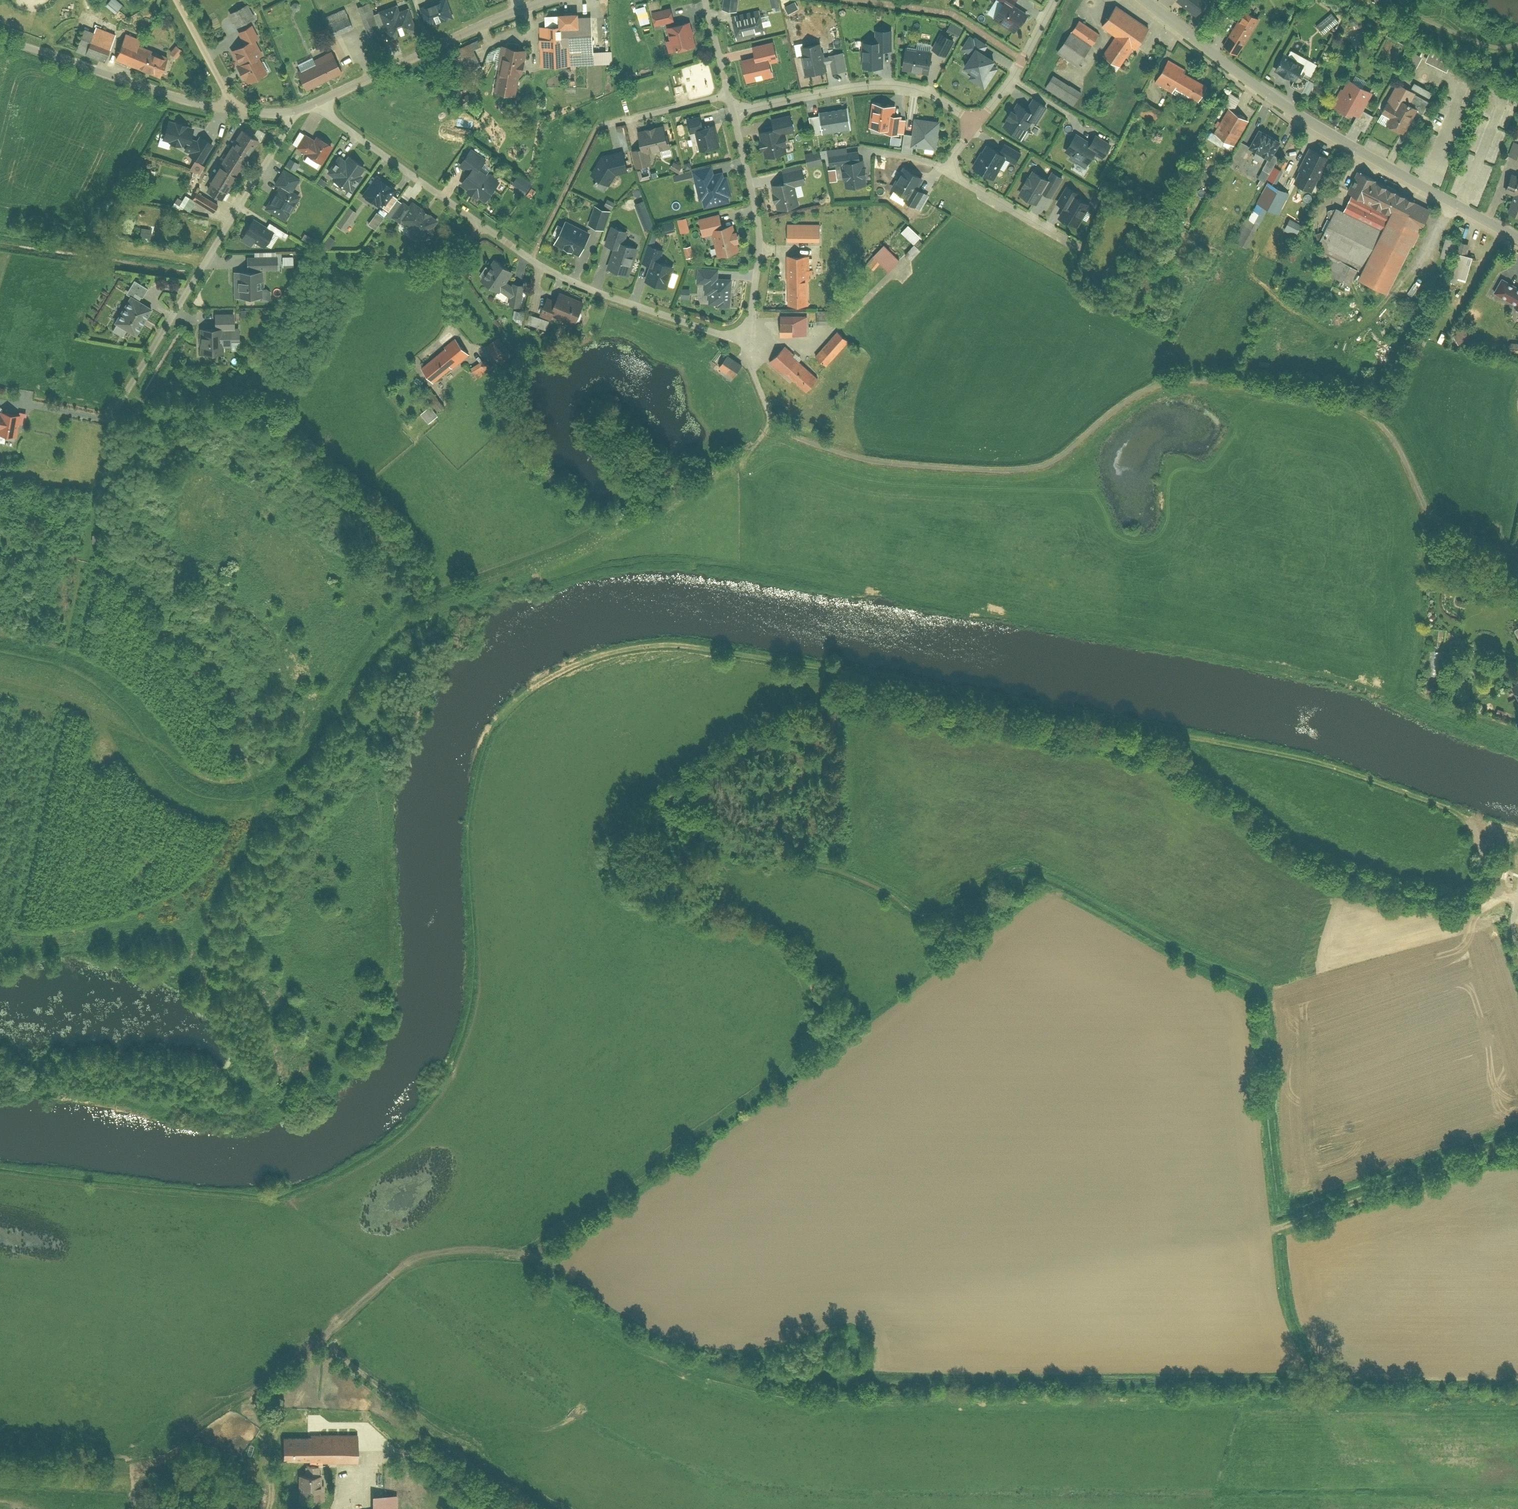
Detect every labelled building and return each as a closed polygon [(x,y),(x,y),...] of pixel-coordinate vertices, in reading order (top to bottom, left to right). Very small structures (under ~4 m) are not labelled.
[(103,1),(114,12),(120,5),(115,0),(105,0),(103,1)] [(354,3),(366,33),(366,34),(376,31),(364,0),(361,0),(354,3)] [(391,41),(419,30),(407,0),(397,0),(378,8),(391,41)] [(421,10),(428,29),(455,19),(449,0),(421,10)] [(722,9),(737,12),(739,0),(724,0),(722,9)] [(1015,32),(1025,14),(1010,6),(1013,0),(993,0),(1000,3),(991,19),(1015,32)] [(231,12),(238,26),(256,17),(249,3),(231,12)] [(1143,28),(1108,3),(1107,3),(1097,16),(1117,30),(1102,50),(1119,62),(1143,28)] [(343,6),(321,15),(328,32),(350,23),(343,6)] [(539,24),(539,64),(571,64),(571,54),(590,54),(590,13),(576,13),(576,8),(558,8),(558,24),(539,24)] [(761,8),(733,15),(740,40),(768,34),(761,8)] [(672,9),(654,13),(656,25),(675,21),(672,9)] [(1252,17),(1241,10),(1221,41),(1232,48),(1252,17)] [(1316,25),(1325,34),(1337,23),(1328,14),(1316,25)] [(1083,16),(1062,45),(1081,59),(1102,30),(1083,16)] [(668,27),(674,53),(697,48),(692,21),(668,27)] [(272,71),(257,40),(260,38),(254,24),(241,30),(246,41),(231,48),(247,82),(272,71)] [(114,32),(93,25),(84,51),(105,58),(114,32)] [(142,36),(122,29),(113,54),(161,70),(166,54),(139,45),(142,36)] [(981,52),(988,43),(972,32),(962,47),(972,54),(964,65),(974,72),(970,77),(978,83),(986,72),(990,76),(996,68),(991,64),(994,61),(981,52)] [(882,66),(882,41),(862,40),(862,66),(882,66)] [(823,41),(798,46),(804,75),(813,73),(828,70),(823,41)] [(1446,66),(1452,53),(1431,43),(1428,50),(1417,45),(1409,60),(1421,66),(1426,56),(1446,66)] [(530,51),(500,44),(495,63),(501,65),(495,87),(512,92),(518,69),(524,71),(530,51)] [(772,46),(741,54),(747,78),(778,70),(772,46)] [(471,47),(461,55),(471,69),(481,61),(471,47)] [(927,72),(930,50),(907,47),(904,69),(927,72)] [(1304,62),(1284,51),(1282,56),(1275,68),(1293,78),(1290,84),(1301,90),(1309,77),(1299,71),(1304,62)] [(330,55),(297,70),(302,82),(335,67),(330,55)] [(1166,56),(1152,78),(1173,91),(1176,85),(1196,97),(1205,83),(1185,71),(1187,69),(1166,56)] [(1050,72),(1042,85),(1069,103),(1077,90),(1050,72)] [(1334,105),(1358,119),(1373,93),(1349,80),(1334,105)] [(1421,108),(1427,95),(1406,84),(1397,101),(1386,96),(1382,106),(1390,110),(1386,118),(1403,126),(1413,104),(1421,108)] [(460,100),(466,108),(477,101),(472,92),(460,100)] [(1164,109),(1149,99),(1142,110),(1157,120),(1164,109)] [(1036,112),(1020,100),(1002,127),(1019,138),(1036,112)] [(898,105),(873,102),(870,125),(895,128),(898,105)] [(1247,119),(1229,109),(1215,133),(1234,143),(1247,119)] [(1355,128),(1365,133),(1374,117),(1364,111),(1355,128)] [(761,132),(768,157),(789,151),(787,145),(791,144),(788,132),(798,129),(794,115),(773,121),(775,129),(761,132)] [(697,134),(701,153),(723,148),(718,122),(708,125),(706,116),(687,121),(691,135),(697,134)] [(169,118),(163,141),(190,148),(190,147),(195,148),(190,157),(203,165),(217,142),(204,134),(202,137),(193,135),(196,125),(169,118)] [(939,122),(914,119),(911,142),(937,145),(939,122)] [(257,134),(240,124),(211,175),(227,184),(257,134)] [(640,131),(644,150),(634,152),(638,169),(653,166),(650,153),(674,148),(669,124),(640,131)] [(1281,139),(1259,127),(1249,146),(1270,158),(1281,139)] [(310,131),(299,149),(323,163),(333,145),(310,131)] [(1113,144),(1093,132),(1087,142),(1073,133),(1062,152),(1077,160),(1075,163),(1086,169),(1096,152),(1105,158),(1113,144)] [(987,141),(970,167),(989,178),(1005,153),(987,141)] [(1327,154),(1309,146),(1294,178),(1311,186),(1327,154)] [(592,174),(611,185),(617,175),(620,174),(631,171),(625,147),(604,151),(592,174)] [(855,162),(853,149),(827,153),(830,168),(841,166),(844,188),(868,184),(864,161),(855,162)] [(339,154),(326,174),(334,178),(332,181),(349,192),(351,189),(354,191),(366,172),(339,154)] [(470,171),(463,183),(487,197),(497,180),(473,165),(476,160),(466,154),(460,164),(470,171)] [(697,171),(704,208),(731,202),(723,166),(697,171)] [(1049,192),(1060,174),(1048,166),(1043,174),(1030,166),(1015,191),(1030,201),(1039,186),(1049,192)] [(922,177),(903,167),(893,188),(911,197),(922,177)] [(773,185),(780,211),(802,205),(800,197),(802,197),(800,186),(809,184),(805,168),(785,173),(787,182),(773,185)] [(1431,209),(1358,169),(1347,190),(1353,193),(1345,209),(1339,206),(1319,242),(1364,264),(1359,275),(1385,289),(1422,221),(1424,223),(1431,209)] [(284,171),(278,180),(295,189),(300,180),(284,171)] [(522,174),(515,184),(528,193),(535,183),(522,174)] [(1514,175),(1508,189),(1517,193),(1517,177),(1514,175)] [(378,177),(363,197),(381,209),(395,190),(378,177)] [(1080,185),(1066,177),(1055,196),(1066,202),(1057,220),(1077,232),(1092,206),(1074,195),(1080,185)] [(1270,182),(1259,203),(1277,213),(1289,192),(1270,182)] [(277,189),(265,209),(286,222),(298,202),(277,189)] [(215,200),(197,190),(194,195),(212,205),(215,200)] [(186,196),(180,207),(190,212),(196,201),(186,196)] [(404,200),(392,216),(401,222),(412,206),(404,200)] [(415,203),(402,222),(407,225),(425,237),(437,218),(415,203)] [(598,206),(590,226),(605,232),(612,212),(598,206)] [(722,214),(700,219),(704,237),(714,234),(720,257),(740,252),(738,245),(743,244),(740,231),(736,232),(735,226),(725,228),(722,214)] [(1257,225),(1243,217),(1232,237),(1247,245),(1257,225)] [(253,220),(241,241),(252,248),(255,243),(262,248),(272,231),(253,220)] [(688,220),(679,223),(682,235),(691,232),(688,220)] [(565,223),(555,244),(581,255),(591,234),(565,223)] [(612,227),(605,243),(615,248),(623,231),(612,227)] [(141,228),(140,239),(151,241),(153,230),(141,228)] [(1491,237),(1478,230),(1468,248),(1481,255),(1491,237)] [(1466,250),(1469,237),(1448,234),(1445,251),(1456,253),(1452,275),(1465,278),(1470,250),(1466,250)] [(623,237),(612,266),(629,273),(640,243),(623,237)] [(1288,260),(1295,264),(1300,255),(1294,251),(1288,260)] [(264,299),(264,274),(277,274),(277,253),(255,253),(255,273),(236,273),(236,298),(264,299)] [(804,254),(787,254),(787,301),(804,301),(804,254)] [(656,257),(646,282),(664,289),(668,277),(673,279),(678,265),(656,257)] [(1337,260),(1326,283),(1345,292),(1356,269),(1337,260)] [(526,286),(514,284),(514,285),(507,280),(512,273),(497,262),(483,281),(499,292),(501,288),(511,296),(510,305),(521,308),(526,286)] [(731,276),(707,276),(707,305),(731,305),(731,276)] [(1517,306),(1517,286),(1503,277),(1495,290),(1517,302),(1515,305),(1517,306)] [(133,281),(127,293),(143,301),(149,289),(133,281)] [(583,304),(559,296),(554,310),(544,306),(540,317),(552,321),(555,313),(577,321),(583,304)] [(130,298),(115,324),(138,336),(152,310),(130,298)] [(831,307),(812,307),(812,315),(831,315),(831,307)] [(520,309),(517,321),(523,323),(526,311),(520,309)] [(802,313),(776,313),(776,328),(794,328),(795,322),(802,322),(802,313)] [(219,325),(202,325),(203,354),(225,353),(225,332),(235,332),(235,315),(219,315),(219,325)] [(537,319),(534,327),(545,330),(548,322),(537,319)] [(847,335),(835,325),(814,350),(826,360),(847,335)] [(1466,327),(1453,333),(1459,344),(1471,337),(1466,327)] [(467,354),(456,340),(423,367),(434,381),(467,354)] [(1509,352),(1517,354),(1517,342),(1511,340),(1509,352)] [(503,343),(494,349),(505,364),(514,357),(503,343)] [(780,344),(768,358),(803,389),(812,378),(797,365),(800,361),(780,344)] [(739,363),(728,354),(721,363),(732,372),(739,363)] [(491,366),(486,360),(474,370),(478,376),(491,366)] [(438,412),(430,403),(421,411),(429,420),(438,412)] [(23,410),(0,407),(0,426),(2,427),(0,437),(19,440),(23,410)] [(1433,651),(1446,652),(1447,630),(1435,629),(1433,651)] [(356,1455),(355,1431),(281,1432),(281,1455),(297,1455),(297,1469),(295,1469),(295,1495),(317,1495),(316,1456),(356,1455)]
